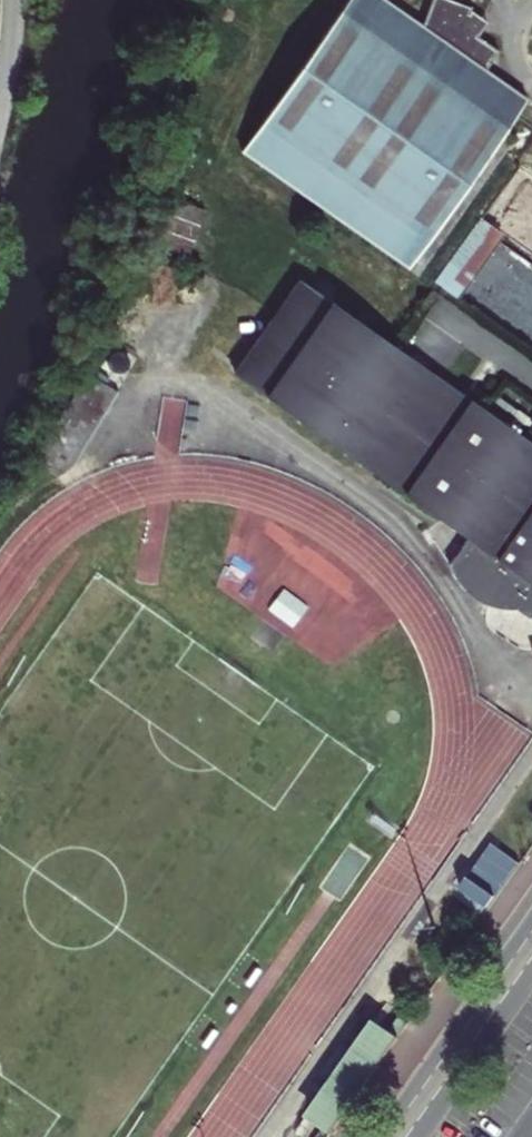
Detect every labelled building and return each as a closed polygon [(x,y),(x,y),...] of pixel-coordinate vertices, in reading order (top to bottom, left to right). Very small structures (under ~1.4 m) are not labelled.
[(242,148),(410,267),(529,99),(489,69),(501,51),(480,36),(467,26),(473,10),(474,5),(460,0),(430,0),(422,23),(389,0),(350,0),(242,148)] [(467,26),(480,36),(490,22),(473,10),(467,26)] [(531,196),(531,177),(518,167),(436,285),(458,300),(505,235),(531,196)] [(304,285),(240,375),(468,538),(448,565),(453,575),(459,583),(467,591),(475,597),(484,602),(494,606),(504,608),(515,609),(528,620),(531,619),(531,445),(395,349),(304,285)] [(501,884),(517,860),(491,842),(474,866),(501,884)] [(463,873),(453,899),(486,912),(496,886),(463,873)] [(399,1037),(372,1018),(304,1117),(331,1136),(399,1037)]
